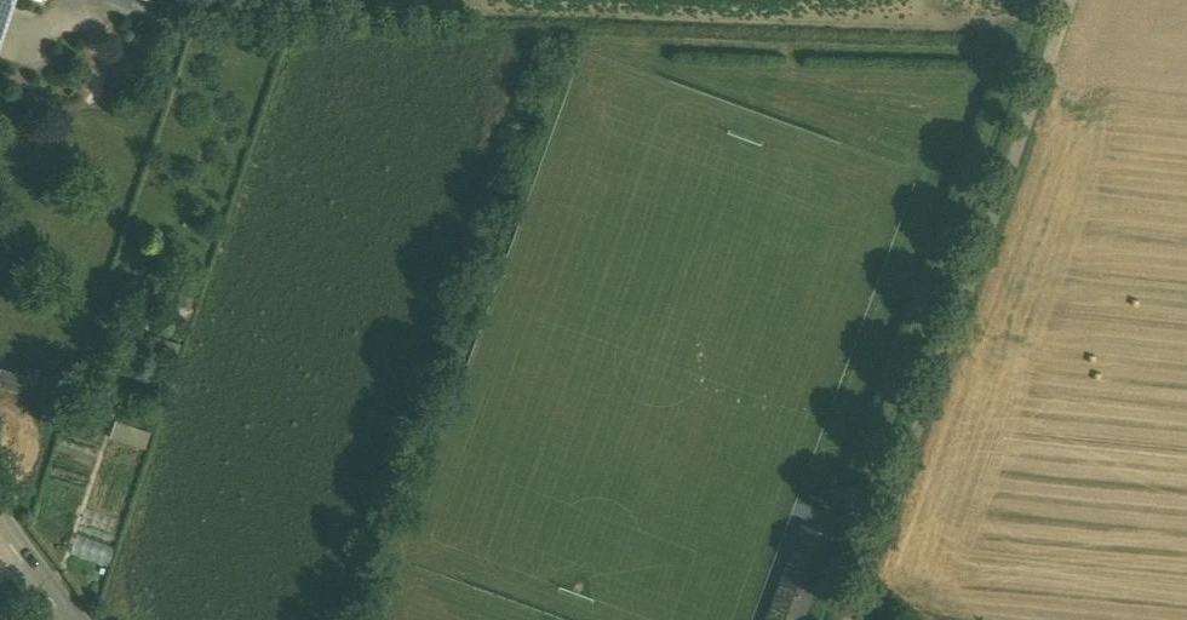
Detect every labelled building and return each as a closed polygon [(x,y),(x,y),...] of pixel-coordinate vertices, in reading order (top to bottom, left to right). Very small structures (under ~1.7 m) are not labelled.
[(15,0),(0,0),(0,45),(15,0)] [(0,369),(0,388),(20,394),(26,377),(0,369)] [(803,525),(779,587),(789,591),(779,615),(770,612),(767,619),(801,619),(833,537),(803,525)]
